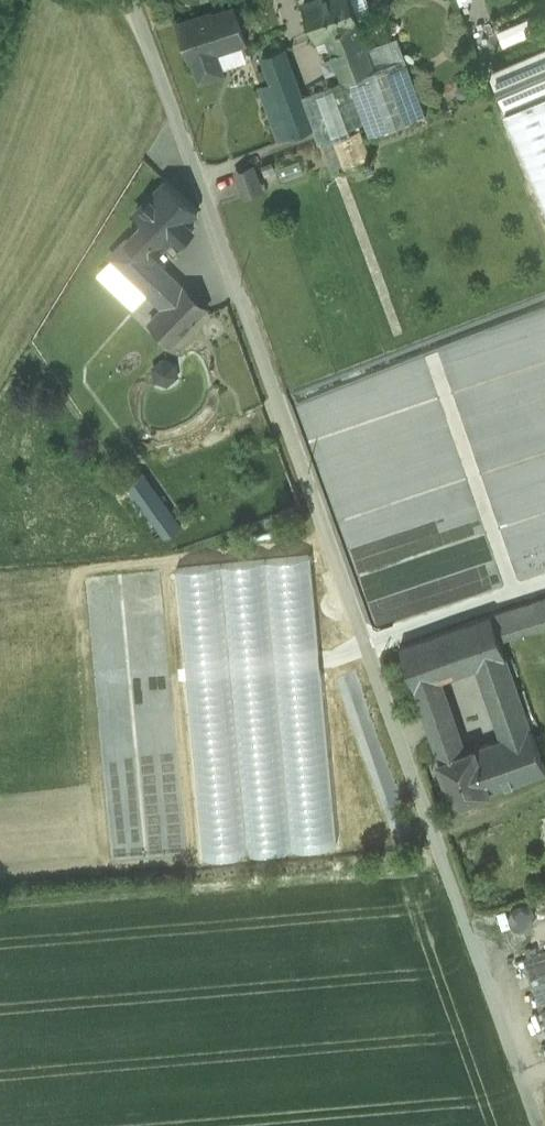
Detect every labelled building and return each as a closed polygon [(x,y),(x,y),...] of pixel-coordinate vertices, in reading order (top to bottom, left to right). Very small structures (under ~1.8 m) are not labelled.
[(304,3),(316,39),(326,35),(359,24),(358,21),(373,16),(367,0),(313,0),(304,3)] [(203,17),(202,14),(177,21),(189,61),(193,60),(200,82),(223,75),(216,53),(246,43),(235,7),(203,17)] [(501,44),(529,32),(523,19),(496,31),(501,44)] [(359,24),(326,35),(342,81),(348,79),(375,69),(367,48),(359,24)] [(375,69),(348,79),(364,123),(370,138),(426,117),(397,38),(390,41),(397,62),(375,69)] [(389,41),(367,48),(375,69),(397,62),(390,41),(389,41)] [(490,71),(506,110),(544,94),(544,47),(490,71)] [(301,96),(284,48),(263,56),(272,82),(292,136),(313,128),(301,96)] [(342,81),(301,96),(313,128),(318,143),(321,142),(333,173),(344,169),(333,139),(351,133),(350,128),(364,123),(348,79),(342,81)] [(292,136),(272,82),(260,87),(279,140),(292,136)] [(506,111),(544,204),(544,94),(506,110),(506,111)] [(351,133),(333,139),(344,169),(345,170),(372,160),(360,129),(351,133)] [(253,166),(235,172),(244,196),(262,190),(253,166)] [(196,208),(169,179),(137,213),(146,222),(113,256),(141,283),(160,262),(152,254),(196,208)] [(160,262),(141,283),(161,302),(181,281),(160,262)] [(437,346),(443,363),(456,363),(463,385),(461,388),(478,388),(494,362),(504,393),(504,376),(524,369),(532,394),(522,411),(509,411),(515,401),(507,376),(508,427),(509,432),(514,424),(544,424),(544,312),(437,346)] [(175,362),(151,368),(155,383),(179,377),(175,362)] [(143,472),(128,482),(148,513),(164,503),(143,472)] [(179,527),(164,503),(148,513),(164,537),(179,527)] [(494,616),(502,639),(544,625),(544,600),(494,616)] [(494,616),(401,646),(415,688),(441,679),(476,667),(508,656),(502,639),(494,616)] [(508,656),(476,667),(486,695),(517,684),(508,656)] [(441,679),(415,688),(431,735),(457,726),(441,679)] [(517,684),(486,695),(501,738),(475,747),(491,790),(544,771),(544,763),(517,684)] [(457,726),(431,735),(440,761),(466,751),(457,726)] [(466,751),(440,761),(455,805),(491,791),(491,790),(475,747),(466,751)] [(524,956),(541,1005),(544,1003),(544,949),(524,956)]
